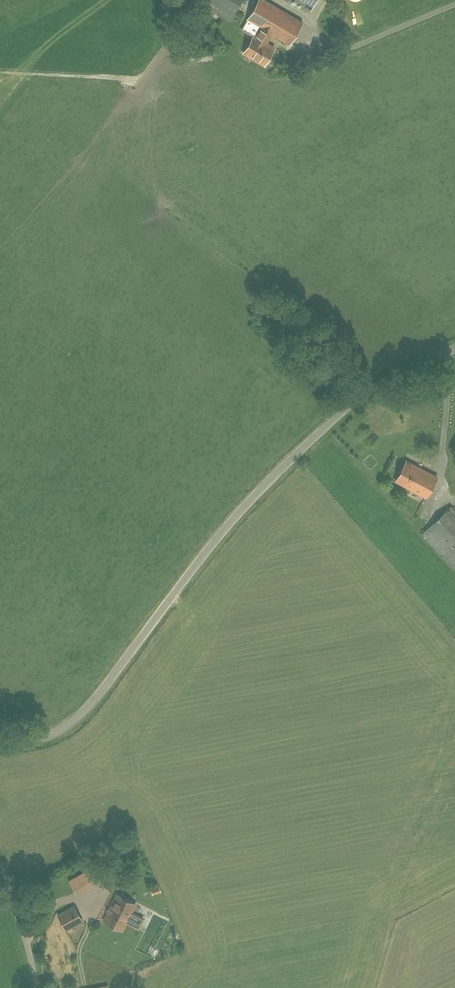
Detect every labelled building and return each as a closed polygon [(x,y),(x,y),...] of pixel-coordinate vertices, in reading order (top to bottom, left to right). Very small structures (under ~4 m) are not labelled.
[(229,19),(241,0),(196,0),(229,19)] [(265,0),(258,0),(247,19),(260,27),(271,33),(290,44),(303,22),(265,0)] [(311,8),(316,0),(297,0),(311,8)] [(271,33),(260,27),(255,37),(253,36),(244,53),(265,65),(275,48),(265,42),(266,40),(271,33)] [(438,477),(407,460),(396,481),(427,497),(438,477)] [(450,506),(422,534),(454,568),(454,511),(450,506)] [(76,894),(85,889),(77,875),(69,880),(76,894)] [(118,896),(105,921),(121,929),(125,921),(124,920),(128,912),(130,912),(134,904),(118,896)] [(59,917),(66,929),(82,920),(75,908),(59,917)]
